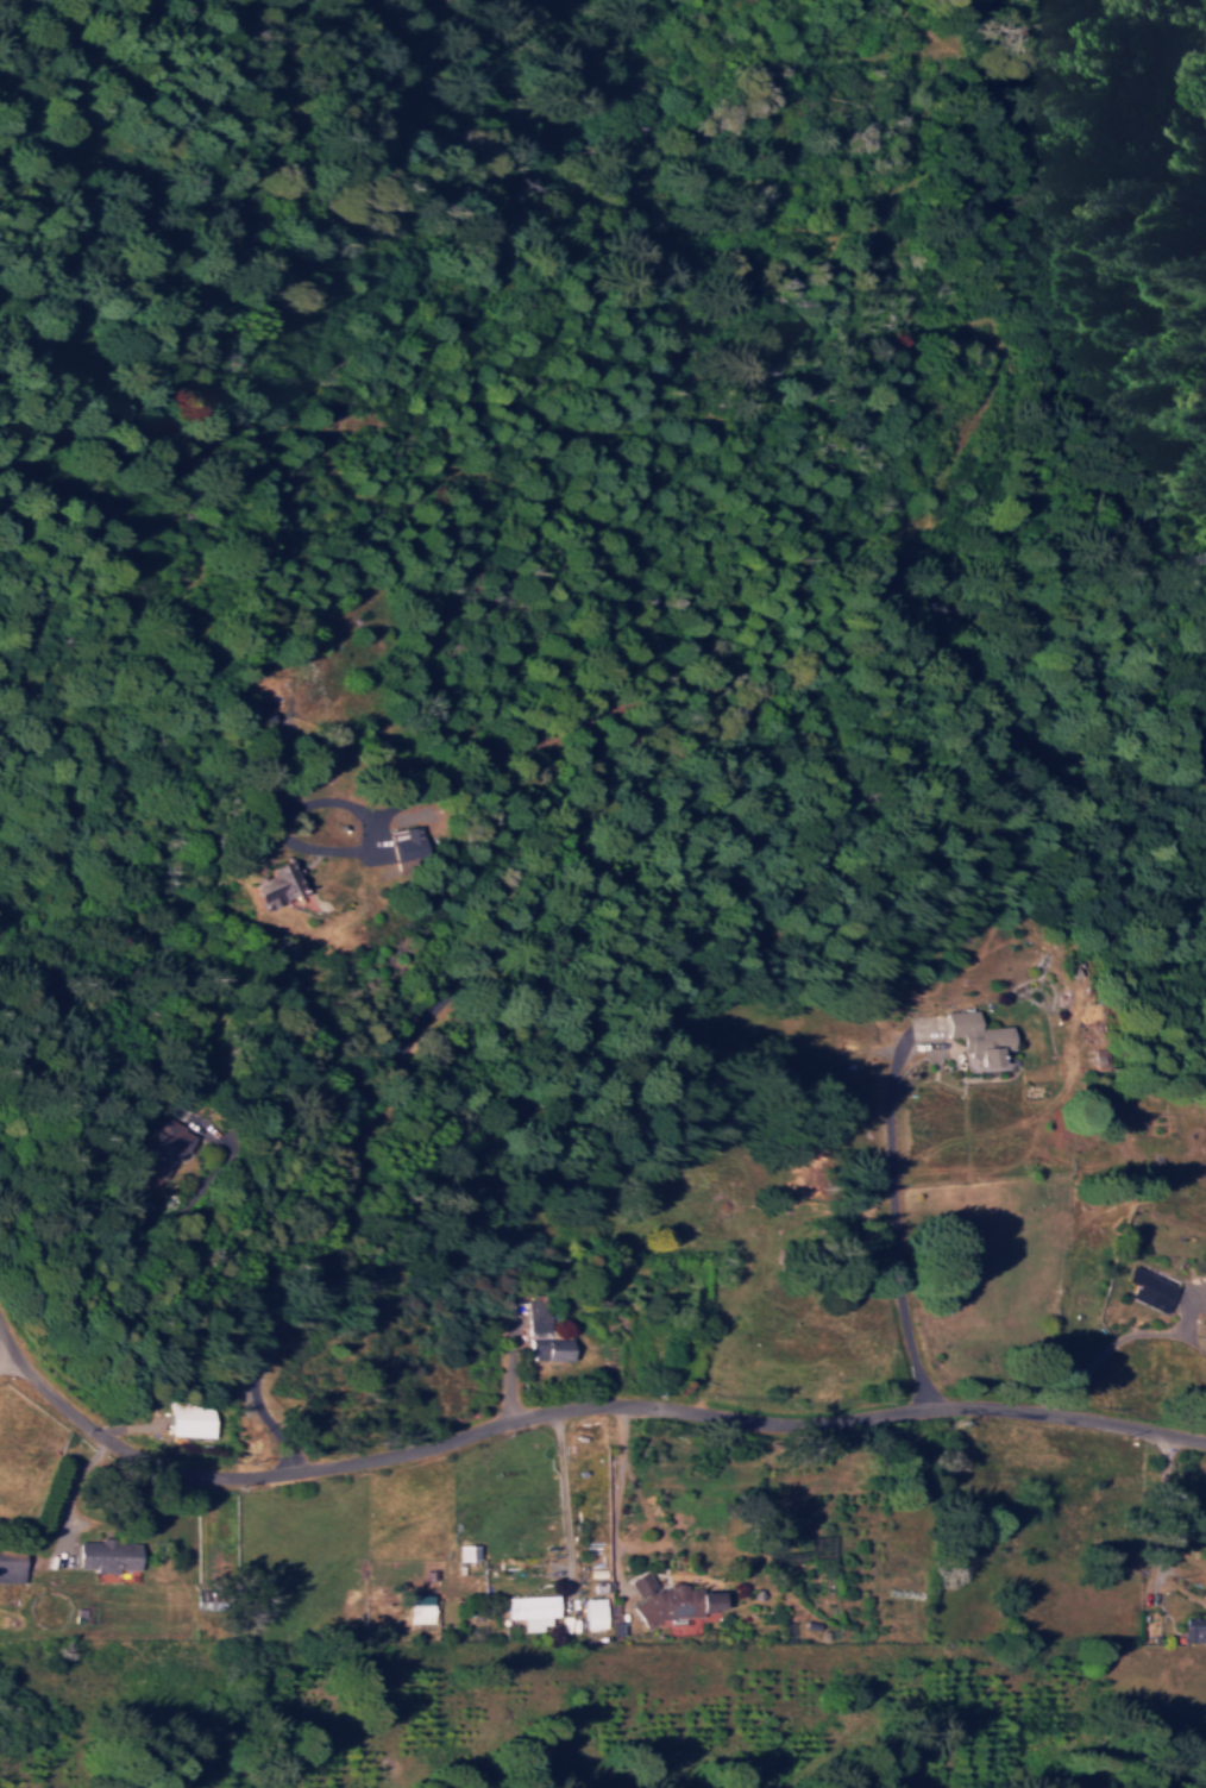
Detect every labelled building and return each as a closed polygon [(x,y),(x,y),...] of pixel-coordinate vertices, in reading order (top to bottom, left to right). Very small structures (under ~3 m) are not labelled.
[(395,836),(383,837),(384,855),(413,854),(411,824),(395,824),(395,836)] [(292,894),(286,879),(295,875),(286,854),(256,866),(260,874),(248,878),(251,885),(243,888),(252,910),(292,894)] [(1008,1024),(975,1026),(974,1009),(942,1011),(944,1035),(957,1034),(958,1053),(972,1052),(972,1064),(994,1063),(993,1046),(1009,1045),(1008,1024)] [(155,1127),(132,1167),(164,1185),(194,1132),(170,1118),(162,1131),(155,1127)] [(1163,1311),(1175,1284),(1130,1265),(1124,1278),(1133,1282),(1127,1295),(1163,1311)] [(568,1336),(529,1338),(530,1360),(569,1358),(568,1336)] [(167,1435),(213,1436),(215,1405),(168,1404),(167,1435)] [(136,1540),(75,1539),(75,1568),(136,1569),(136,1540)] [(19,1581),(19,1549),(0,1548),(0,1581),(19,1581)] [(642,1628),(662,1619),(670,1618),(672,1622),(675,1622),(690,1615),(697,1614),(708,1609),(717,1607),(715,1589),(700,1591),(698,1586),(685,1588),(682,1581),(672,1582),(661,1588),(654,1589),(645,1569),(629,1577),(629,1578),(639,1600),(630,1603),(642,1628)] [(505,1618),(522,1618),(523,1628),(549,1628),(549,1616),(556,1615),(556,1594),(504,1596),(505,1618)] [(605,1597),(584,1597),(585,1628),(605,1628),(605,1597)]
